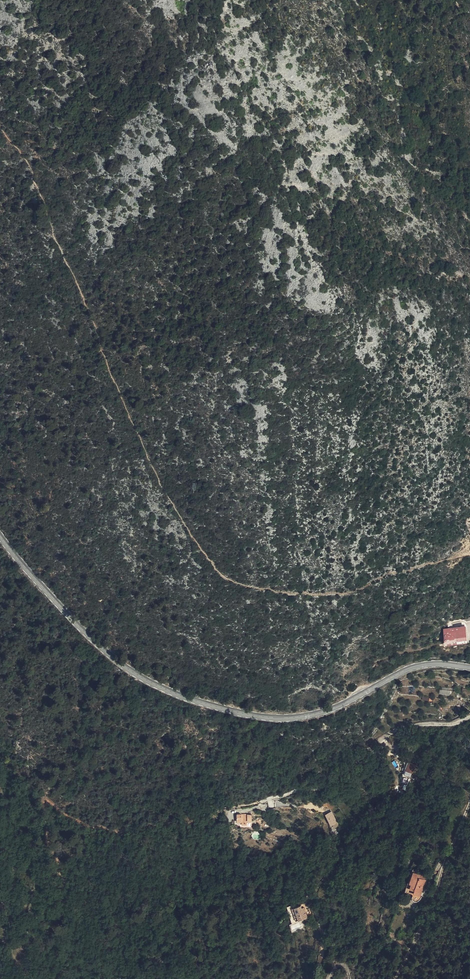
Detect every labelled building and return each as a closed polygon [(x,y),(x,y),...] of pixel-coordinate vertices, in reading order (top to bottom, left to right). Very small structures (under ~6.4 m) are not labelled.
[(450,631),(443,632),(444,644),(451,643),(459,642),(464,641),(464,629),(450,631)] [(416,763),(409,761),(405,773),(413,776),(416,763)] [(253,817),(253,814),(238,813),(238,822),(242,822),(242,826),(249,826),(249,822),(254,822),(253,817)] [(332,816),(328,818),(332,828),(336,826),(332,816)] [(342,852),(339,846),(333,848),(335,854),(342,852)] [(416,892),(416,889),(409,888),(406,903),(412,904),(412,911),(412,914),(412,916),(413,917),(415,918),(417,918),(418,918),(420,916),(421,915),(422,911),(419,910),(422,893),(421,893),(416,892)] [(289,923),(285,925),(282,925),(281,926),(285,939),(297,935),(295,930),(292,931),(291,926),(289,923)]
